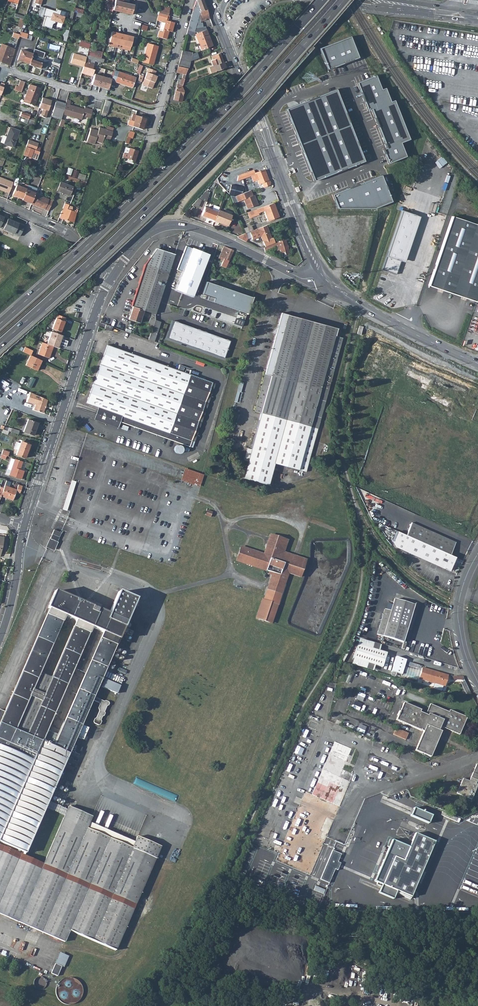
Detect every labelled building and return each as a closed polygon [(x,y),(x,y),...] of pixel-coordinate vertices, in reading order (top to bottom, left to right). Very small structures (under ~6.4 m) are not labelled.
[(112,12),(112,9),(115,0),(107,0),(105,6),(109,7),(107,12),(111,13),(111,12),(112,12)] [(112,9),(130,14),(133,5),(132,5),(122,2),(123,0),(115,0),(112,9)] [(196,28),(194,28),(198,15),(201,14),(202,17),(203,17),(204,20),(209,19),(202,0),(196,0),(196,1),(195,3),(187,30),(195,32),(196,28)] [(161,5),(159,12),(168,15),(170,8),(161,5)] [(45,7),(42,15),(45,16),(42,25),(51,28),(52,24),(56,21),(62,23),(65,16),(59,14),(60,10),(56,8),(55,11),(45,7)] [(158,13),(157,20),(161,22),(164,22),(162,29),(161,31),(159,31),(157,36),(166,39),(168,31),(172,32),(174,22),(168,20),(170,15),(168,15),(159,12),(158,13)] [(109,46),(130,51),(133,36),(112,31),(109,46)] [(200,51),(212,46),(206,31),(195,35),(200,51)] [(320,48),(328,70),(359,59),(351,37),(320,48)] [(147,44),(142,62),(153,65),(157,47),(147,44)] [(80,68),(83,69),(85,62),(86,58),(87,55),(88,49),(80,47),(77,55),(73,54),(70,63),(81,66),(80,68)] [(0,49),(0,61),(9,65),(12,59),(11,59),(13,54),(0,48),(0,49)] [(17,60),(29,64),(32,54),(21,50),(17,60)] [(29,64),(28,65),(42,69),(45,70),(47,64),(42,62),(43,56),(32,53),(32,54),(29,64)] [(227,67),(225,62),(223,63),(220,54),(212,57),(214,62),(212,62),(214,66),(209,68),(211,73),(227,67)] [(187,69),(189,61),(179,58),(177,66),(187,69)] [(83,69),(82,72),(92,75),(95,67),(93,67),(94,64),(85,62),(83,69)] [(182,74),(185,75),(187,69),(177,66),(175,72),(182,74)] [(153,75),(155,71),(153,70),(148,68),(141,84),(151,88),(156,76),(153,75)] [(118,72),(115,80),(133,86),(135,78),(118,72)] [(108,90),(112,78),(95,73),(91,84),(108,90)] [(181,101),(183,91),(181,86),(182,85),(185,75),(182,74),(180,80),(177,79),(176,84),(177,85),(174,99),(181,101)] [(384,149),(389,164),(408,156),(403,144),(411,141),(395,101),(392,102),(387,89),(382,90),(377,76),(358,83),(369,111),(371,110),(386,148),(384,149)] [(16,91),(20,92),(24,82),(20,80),(16,91)] [(133,86),(115,80),(114,82),(132,88),(133,86)] [(30,84),(23,102),(34,106),(41,89),(30,84)] [(337,90),(286,109),(314,181),(365,162),(337,90)] [(41,99),(40,103),(38,110),(42,111),(40,118),(45,119),(51,101),(41,99)] [(65,104),(62,114),(81,120),(82,117),(90,119),(92,111),(84,109),(84,110),(83,112),(76,110),(77,108),(69,105),(70,102),(66,100),(65,104)] [(106,100),(102,112),(107,114),(111,102),(106,100)] [(55,101),(51,117),(60,119),(62,114),(65,104),(55,101)] [(31,120),(34,121),(35,119),(29,117),(31,111),(27,110),(26,112),(22,110),(19,116),(28,119),(27,122),(30,123),(31,120)] [(129,120),(128,125),(133,127),(136,116),(132,114),(130,120),(129,120)] [(136,116),(133,127),(142,130),(145,119),(136,116)] [(3,136),(1,143),(12,147),(18,131),(7,126),(3,136)] [(102,143),(104,139),(105,135),(111,137),(113,132),(99,128),(98,133),(96,133),(96,131),(91,129),(87,142),(94,145),(95,141),(102,143)] [(28,141),(26,148),(34,150),(36,151),(38,144),(28,141)] [(126,147),(123,156),(135,160),(138,151),(126,147)] [(23,156),(37,161),(39,155),(40,152),(36,151),(34,150),(26,148),(23,156)] [(237,176),(236,181),(254,175),(260,188),(269,184),(264,170),(254,173),(253,171),(237,176)] [(62,173),(60,176),(78,182),(79,179),(72,177),(62,173)] [(381,176),(333,195),(338,209),(377,209),(393,202),(381,176)] [(8,194),(13,183),(0,178),(0,190),(8,194)] [(59,181),(56,190),(69,194),(72,186),(59,181)] [(18,196),(23,198),(26,189),(26,188),(17,184),(12,195),(17,197),(18,196)] [(23,198),(22,199),(31,203),(35,194),(37,189),(33,187),(31,191),(26,189),(23,198)] [(236,202),(243,200),(246,209),(257,205),(254,195),(252,196),(250,191),(238,195),(234,197),(236,202)] [(205,202),(208,194),(203,192),(197,199),(205,202)] [(31,203),(31,204),(48,211),(52,201),(35,194),(31,203)] [(64,202),(59,217),(74,223),(78,212),(78,210),(77,210),(76,212),(75,212),(75,211),(67,208),(69,204),(64,202)] [(251,217),(259,214),(258,213),(264,211),(268,221),(278,217),(273,203),(262,207),(249,212),(251,217)] [(217,213),(204,208),(201,215),(206,217),(206,218),(214,220),(217,213)] [(228,225),(231,215),(217,210),(217,213),(214,220),(228,225)] [(396,274),(415,215),(401,210),(382,270),(396,274)] [(8,230),(12,221),(0,215),(0,227),(8,230)] [(428,285),(476,302),(477,296),(477,225),(452,216),(428,285)] [(12,221),(8,230),(13,233),(18,223),(12,221)] [(18,223),(13,233),(19,235),(23,225),(18,223)] [(271,239),(266,225),(258,228),(258,229),(250,232),(252,239),(261,236),(265,247),(275,243),(273,238),(271,239)] [(246,242),(247,238),(246,235),(248,235),(247,232),(245,233),(238,235),(238,238),(246,242)] [(286,241),(274,245),(275,250),(278,249),(278,248),(280,248),(281,251),(288,249),(288,248),(287,246),(286,241)] [(221,260),(223,261),(221,265),(226,267),(233,250),(223,246),(218,259),(221,260)] [(192,299),(208,256),(185,247),(176,271),(180,273),(172,291),(192,299)] [(164,286),(167,275),(174,254),(157,248),(145,266),(132,306),(133,306),(129,318),(140,322),(144,310),(155,313),(158,305),(164,286)] [(168,313),(169,310),(197,320),(194,328),(201,331),(202,331),(203,329),(206,317),(194,313),(165,303),(163,311),(168,313)] [(260,413),(317,429),(330,378),(341,338),(333,336),(335,329),(280,314),(254,411),(260,413)] [(57,318),(52,328),(61,332),(65,322),(57,318)] [(154,342),(161,322),(155,320),(148,339),(154,342)] [(373,344),(378,331),(364,326),(359,338),(373,344)] [(189,354),(192,345),(163,334),(160,343),(189,354)] [(53,346),(42,342),(38,354),(48,358),(53,346)] [(118,428),(120,422),(189,447),(212,383),(108,345),(86,402),(99,406),(102,408),(97,420),(118,428)] [(40,360),(30,355),(25,365),(36,370),(40,360)] [(410,367),(407,376),(418,380),(422,372),(410,367)] [(31,388),(36,379),(32,377),(27,386),(31,388)] [(42,398),(33,393),(30,402),(38,405),(37,410),(46,414),(50,401),(42,398)] [(97,420),(102,408),(99,406),(94,419),(97,420)] [(471,422),(473,417),(461,411),(458,416),(471,422)] [(273,463),(293,469),(305,472),(317,429),(260,413),(250,449),(248,456),(244,455),(243,460),(247,461),(242,478),(267,484),(273,463)] [(27,419),(23,431),(32,434),(36,422),(27,419)] [(17,450),(16,454),(24,457),(28,444),(20,441),(20,443),(17,450)] [(15,459),(11,470),(10,475),(21,479),(24,470),(20,469),(23,461),(15,459)] [(200,486),(205,474),(186,467),(181,480),(200,486)] [(6,481),(1,497),(13,500),(16,490),(9,487),(10,482),(6,481)] [(63,509),(67,510),(75,484),(71,482),(63,509)] [(420,541),(449,554),(454,542),(411,522),(406,535),(420,541)] [(54,530),(48,544),(54,547),(56,542),(57,542),(61,533),(54,530)] [(414,555),(420,541),(406,535),(398,531),(392,545),(414,555)] [(274,573),(265,599),(264,600),(263,600),(257,617),(271,622),(278,603),(288,572),(301,576),(306,560),(283,552),(285,548),(287,539),(270,534),(267,545),(264,554),(241,547),(237,560),(274,573)] [(414,555),(449,570),(455,556),(449,554),(420,541),(414,555)] [(49,610),(4,711),(0,709),(0,912),(64,940),(69,929),(115,949),(116,949),(156,857),(72,820),(75,813),(49,802),(69,753),(78,757),(83,748),(74,744),(92,700),(100,704),(100,705),(99,709),(100,711),(96,719),(94,719),(93,722),(94,724),(99,726),(100,725),(102,723),(101,721),(101,720),(102,718),(104,717),(105,716),(105,714),(105,713),(105,712),(107,707),(109,706),(109,704),(109,703),(105,701),(104,702),(94,697),(135,600),(118,592),(109,612),(108,615),(54,592),(48,605),(50,605),(49,610)] [(389,608),(383,607),(375,632),(400,640),(412,602),(393,596),(391,602),(389,608)] [(352,657),(381,666),(385,652),(356,643),(352,657)] [(421,666),(418,676),(444,684),(447,673),(421,666)] [(386,696),(382,707),(389,710),(393,699),(386,696)] [(403,702),(395,719),(422,731),(414,750),(429,756),(440,731),(438,730),(439,726),(458,735),(466,717),(449,710),(448,712),(429,703),(425,712),(427,713),(427,715),(426,715),(418,711),(419,710),(403,702)] [(406,740),(409,733),(397,728),(394,734),(406,740)] [(309,873),(338,805),(332,803),(331,802),(338,785),(339,783),(340,780),(341,779),(342,777),(338,775),(339,773),(342,774),(344,769),(341,768),(350,747),(333,740),(310,793),(304,790),(274,859),(309,873)] [(455,793),(469,800),(476,785),(474,784),(477,778),(477,767),(477,766),(477,765),(475,764),(468,781),(462,779),(461,778),(455,793)] [(332,803),(338,805),(339,803),(342,795),(345,788),(348,783),(349,780),(342,777),(341,779),(340,780),(339,783),(338,785),(331,802),(332,803)] [(410,815),(428,824),(432,816),(413,808),(410,815)] [(397,891),(408,896),(432,842),(422,838),(413,834),(407,846),(392,839),(373,881),(381,885),(397,891)] [(332,850),(320,878),(328,882),(334,868),(337,870),(340,863),(337,861),(340,854),(332,850)] [(397,891),(381,885),(378,893),(393,899),(397,891)] [(314,890),(324,894),(326,890),(316,886),(314,890)] [(63,964),(69,953),(60,949),(55,960),(63,964)] [(55,960),(51,969),(57,972),(61,963),(55,960)] [(37,976),(36,977),(34,979),(33,981),(33,983),(33,985),(34,987),(36,988),(37,989),(39,989),(42,989),(43,988),(45,987),(46,985),(46,983),(46,981),(45,979),(43,977),(42,976),(40,976),(37,976)] [(78,981),(75,979),(70,978),(66,978),(62,979),(59,982),(56,986),(55,990),(55,994),(57,998),(59,1002),(63,1004),(67,1005),(71,1005),(75,1004),(79,1001),(81,997),(82,993),(82,989),(81,985),(78,981)]
